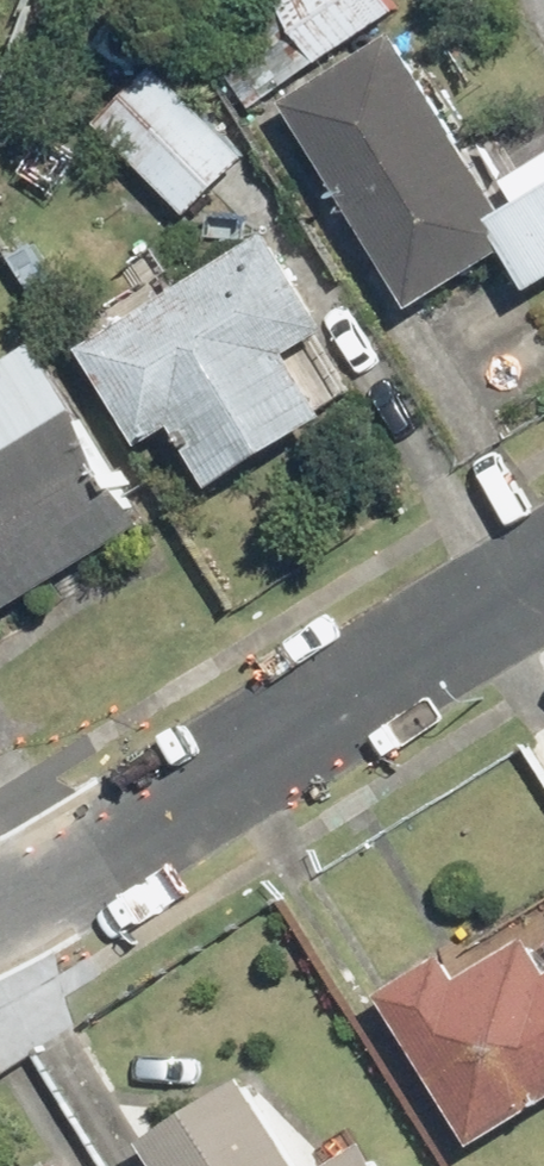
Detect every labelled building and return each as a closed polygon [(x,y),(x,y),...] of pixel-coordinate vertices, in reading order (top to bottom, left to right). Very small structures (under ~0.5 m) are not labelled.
[(396,0),(279,0),(223,40),(268,103),(402,8),(396,0)] [(287,100),(415,308),(512,248),(538,291),(543,288),(543,191),(509,212),(398,31),(287,100)] [(115,110),(108,103),(93,117),(194,216),(257,152),(164,60),(115,110)] [(279,232),(81,345),(142,451),(177,431),(209,488),(335,416),(299,353),(336,332),(279,232)] [(151,523),(40,343),(0,368),(0,617),(151,523)] [(382,988),(479,1142),(543,1101),(543,962),(529,938),(462,981),(442,950),(382,988)] [(145,1144),(159,1165),(306,1165),(250,1077),(145,1144)] [(364,1142),(326,1165),(379,1165),(364,1142)]
